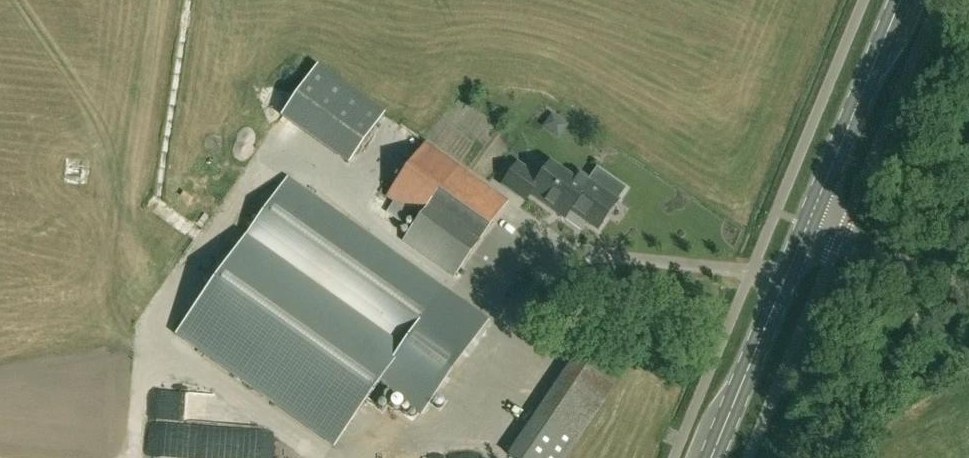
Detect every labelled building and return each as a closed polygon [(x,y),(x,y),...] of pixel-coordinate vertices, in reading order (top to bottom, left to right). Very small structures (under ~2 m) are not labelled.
[(454,277),(508,202),(426,144),(388,196),(420,219),(403,241),(454,277)] [(550,164),(541,178),(518,162),(500,186),(526,204),(532,195),(565,218),(570,210),(584,188),(550,164)] [(335,444),(344,431),(391,366),(437,399),(466,358),(420,325),(444,291),(288,179),(178,332),(335,444)] [(584,188),(570,210),(598,229),(618,201),(589,181),(584,188)] [(574,444),(612,388),(572,361),(507,457),(509,457),(564,457),(574,444)] [(231,457),(261,457),(258,440),(229,444),(231,457)]
